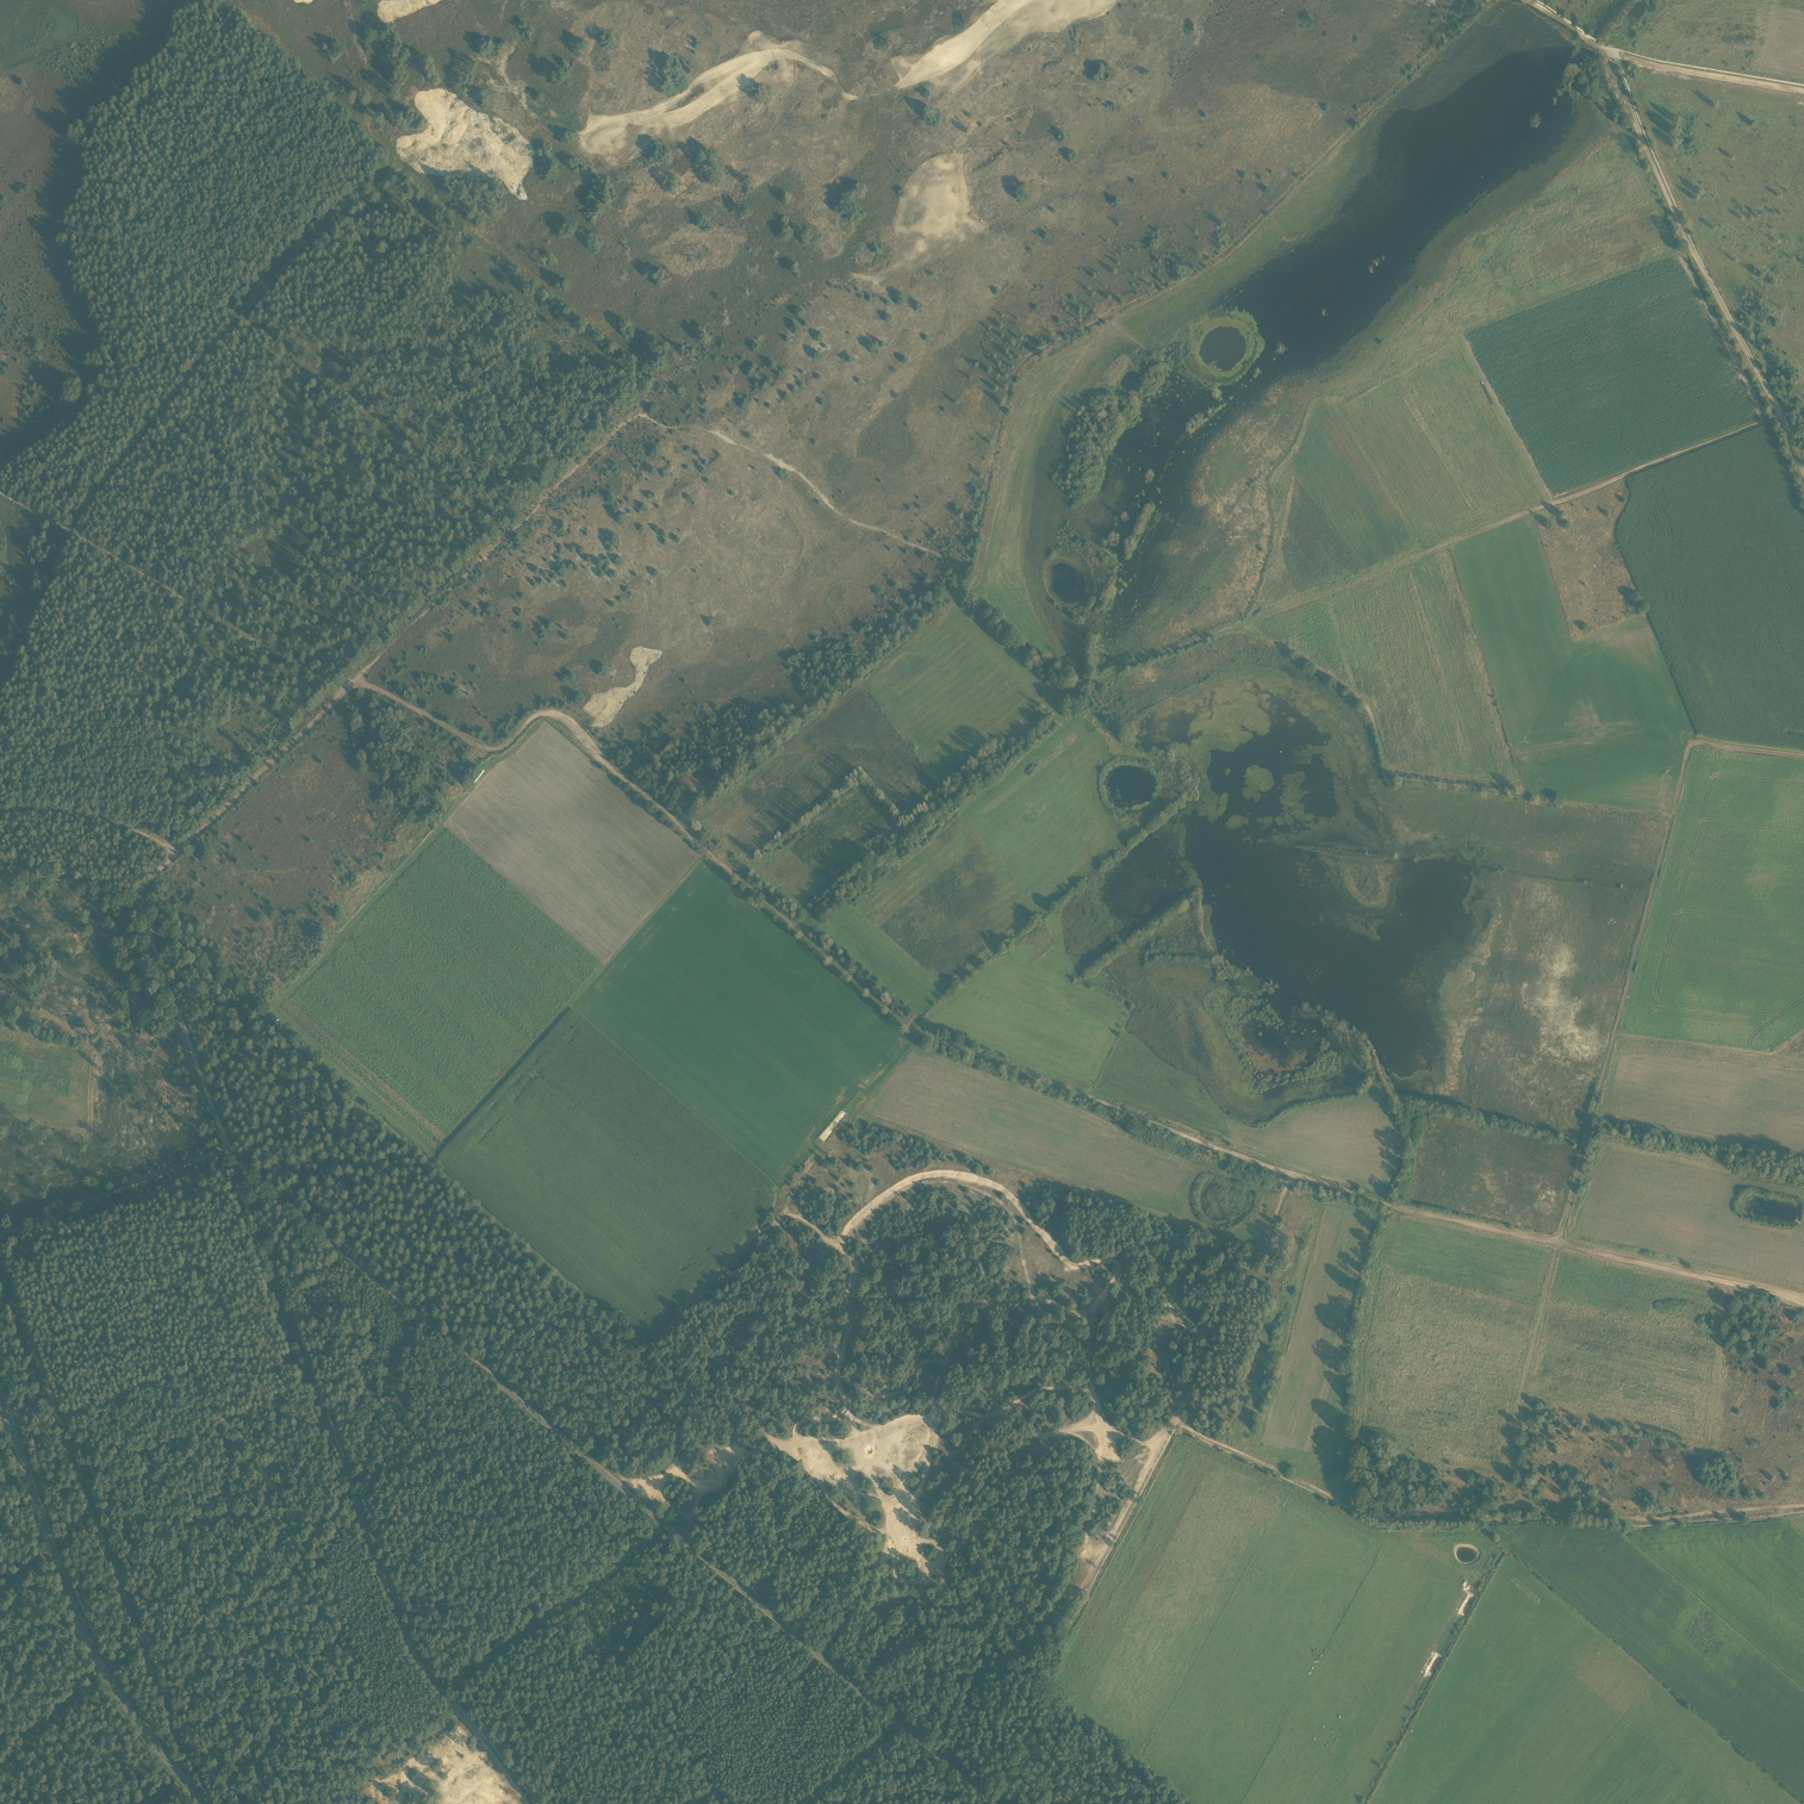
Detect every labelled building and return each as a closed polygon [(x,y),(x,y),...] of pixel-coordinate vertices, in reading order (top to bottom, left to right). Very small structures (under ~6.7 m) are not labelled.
[(479,769),(486,763),(480,758),(477,761),(475,759),(472,763),(479,769)]
